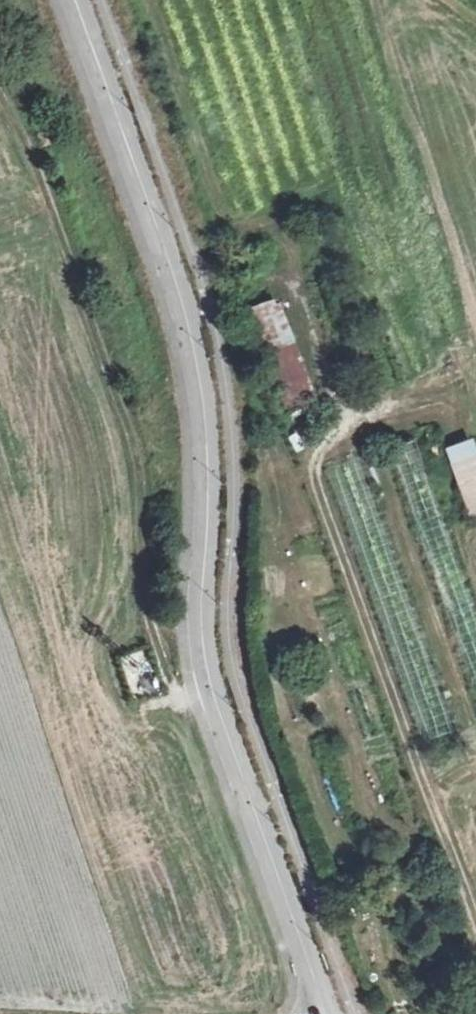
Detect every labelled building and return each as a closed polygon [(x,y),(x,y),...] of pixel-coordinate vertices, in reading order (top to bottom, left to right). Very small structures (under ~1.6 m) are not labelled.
[(254,311),(247,314),(262,357),(267,355),(287,409),(319,397),(284,301),(279,302),(277,297),(252,306),(254,311)] [(446,449),(473,521),(475,520),(475,439),(475,438),(446,449)] [(400,484),(426,475),(415,442),(389,450),(400,484)]
